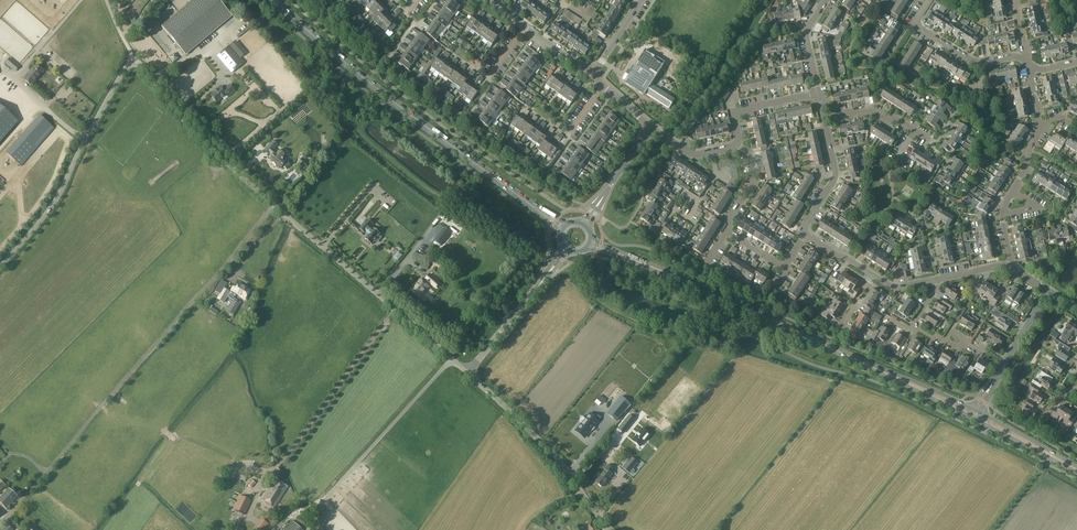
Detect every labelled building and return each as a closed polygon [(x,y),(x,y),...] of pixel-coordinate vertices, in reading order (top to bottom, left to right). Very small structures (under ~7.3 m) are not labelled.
[(231,15),(218,0),(193,0),(161,26),(185,54),(231,15)] [(379,1),(378,0),(373,0),(366,7),(370,11),(379,1)] [(444,0),(441,0),(440,2),(445,5),(443,7),(454,15),(457,11),(443,1),(444,0)] [(451,0),(448,0),(447,1),(445,0),(444,0),(443,1),(457,11),(460,7),(459,6),(456,4),(454,2),(451,0)] [(532,3),(527,0),(525,0),(520,7),(526,11),(532,3)] [(853,4),(846,0),(842,6),(849,11),(853,4)] [(936,0),(934,3),(943,9),(945,6),(936,0)] [(373,14),(383,5),(379,1),(370,11),(373,14)] [(622,9),(624,7),(616,1),(612,7),(620,12),(622,9)] [(902,11),(905,6),(898,1),(894,7),(902,11)] [(532,15),(538,7),(532,3),(526,11),(532,15)] [(1028,16),(1039,14),(1038,7),(1036,7),(1035,4),(1029,6),(1030,9),(1028,9),(1029,13),(1027,13),(1028,16)] [(383,11),(386,8),(383,5),(373,14),(377,18),(383,11)] [(801,9),(799,12),(797,5),(794,6),(795,9),(792,10),(793,16),(794,19),(800,18),(800,15),(803,14),(805,12),(801,9)] [(995,13),(1006,11),(1006,8),(1004,9),(1003,5),(993,7),(995,13)] [(451,19),(440,11),(437,9),(438,8),(437,7),(434,10),(439,13),(437,16),(448,23),(451,19)] [(451,19),(454,15),(443,7),(440,11),(451,19)] [(538,19),(543,11),(538,7),(532,15),(538,19)] [(616,18),(620,12),(612,7),(608,13),(616,18)] [(792,10),(791,7),(788,7),(789,11),(786,11),(787,19),(788,21),(794,19),(793,16),(792,10)] [(898,17),(902,11),(894,7),(890,13),(898,17)] [(377,25),(387,15),(385,13),(388,10),(386,8),(383,11),(377,18),(374,21),(377,25)] [(786,11),(785,8),(782,9),(783,12),(780,13),(779,13),(781,21),(781,22),(788,21),(787,19),(786,11)] [(830,14),(838,18),(841,13),(838,11),(834,8),(830,14)] [(779,13),(780,13),(779,9),(776,10),(777,13),(773,14),(773,15),(771,15),(772,23),(775,23),(781,22),(781,21),(779,13)] [(543,11),(538,19),(543,23),(549,16),(543,11)] [(933,25),(939,15),(933,11),(928,20),(931,22),(930,23),(933,25)] [(1006,11),(995,13),(996,20),(1006,18),(1005,14),(1007,14),(1006,11)] [(615,20),(616,18),(608,13),(604,19),(612,24),(615,20)] [(834,24),(838,18),(830,14),(826,20),(834,24)] [(1031,22),(1041,20),(1039,14),(1028,16),(1028,19),(1030,19),(1031,22)] [(381,29),(391,19),(394,16),(392,15),(389,17),(387,15),(377,25),(381,29)] [(431,18),(432,16),(431,15),(428,18),(433,22),(431,24),(442,32),(445,28),(431,18)] [(939,27),(944,19),(939,15),(933,25),(935,26),(936,25),(939,27)] [(445,28),(448,23),(437,16),(435,18),(432,16),(431,18),(445,28)] [(471,30),(479,19),(474,16),(466,27),(471,30)] [(231,30),(242,22),(239,19),(229,27),(231,30)] [(391,19),(381,29),(385,32),(388,30),(390,32),(397,25),(391,19)] [(475,33),(483,22),(479,19),(471,30),(475,33)] [(609,30),(612,24),(604,19),(601,25),(609,30)] [(944,32),(950,22),(944,19),(939,27),(942,29),(941,30),(944,32)] [(828,29),(829,30),(830,31),(834,24),(826,20),(821,28),(826,32),(828,29)] [(1031,29),(1042,26),(1041,20),(1031,22),(1032,26),(1030,26),(1031,29)] [(962,40),(968,31),(964,29),(968,23),(966,21),(964,25),(962,28),(956,38),(958,39),(959,37),(962,40)] [(480,36),(487,25),(483,22),(475,33),(480,36)] [(556,34),(562,27),(556,22),(550,30),(556,34)] [(890,28),(897,33),(901,27),(894,22),(890,28)] [(946,33),(947,32),(950,34),(951,33),(951,32),(955,26),(950,22),(944,32),(946,33)] [(425,26),(426,25),(424,23),(422,27),(427,30),(424,33),(435,41),(439,36),(425,26)] [(439,36),(442,32),(431,24),(429,27),(426,25),(425,26),(439,36)] [(956,24),(955,26),(951,32),(951,33),(954,35),(953,36),(956,38),(962,28),(956,24)] [(484,39),(492,28),(487,25),(480,36),(484,39)] [(605,36),(609,30),(601,25),(597,31),(594,30),(592,32),(599,36),(600,33),(605,36)] [(1042,26),(1031,29),(1031,32),(1033,32),(1034,35),(1035,35),(1035,38),(1044,36),(1042,26)] [(562,38),(567,31),(562,27),(556,34),(562,38)] [(975,32),(979,27),(978,27),(977,28),(975,27),(973,30),(970,28),(968,31),(962,40),(965,41),(964,43),(967,44),(973,35),(975,32)] [(973,35),(967,44),(969,46),(970,45),(973,47),(975,45),(979,39),(978,38),(976,36),(981,28),(979,27),(975,32),(973,35)] [(416,37),(427,45),(430,41),(413,28),(411,30),(417,35),(416,37)] [(488,42),(496,31),(492,28),(484,39),(488,42)] [(897,33),(890,28),(886,34),(893,38),(897,33)] [(496,31),(488,42),(492,45),(500,34),(497,32),(499,30),(498,29),(496,31)] [(567,43),(573,35),(567,31),(562,38),(567,43)] [(1006,32),(1009,44),(1011,43),(1011,41),(1014,41),(1012,31),(1006,32)] [(1006,44),(1009,44),(1006,32),(1000,34),(1002,43),(1005,43),(1006,44)] [(1070,45),(1076,44),(1076,33),(1071,35),(1072,38),(1069,39),(1069,41),(1066,42),(1067,48),(1071,47),(1070,45)] [(889,45),(893,38),(886,34),(884,37),(882,40),(889,45)] [(998,44),(1002,43),(1000,34),(993,35),(996,47),(998,46),(998,44)] [(573,47),(579,39),(573,35),(567,43),(573,47)] [(595,41),(597,39),(591,35),(589,37),(585,43),(584,43),(579,51),(583,53),(585,55),(590,47),(588,45),(592,39),(595,41)] [(992,47),(996,47),(993,35),(986,37),(987,38),(988,44),(988,45),(988,46),(992,45),(992,47)] [(825,39),(824,39),(823,36),(816,38),(818,47),(827,45),(825,39)] [(978,38),(979,39),(975,45),(978,47),(988,45),(988,44),(987,38),(983,39),(983,38),(979,36),(978,38)] [(424,49),(427,45),(416,37),(414,40),(411,38),(410,39),(413,41),(424,49)] [(579,51),(584,43),(579,39),(573,47),(579,51)] [(789,50),(791,57),(794,57),(792,50),(799,48),(796,39),(787,41),(789,50)] [(886,50),(889,45),(882,40),(879,46),(886,50)] [(421,53),(424,49),(413,41),(410,45),(421,53)] [(781,43),(783,52),(784,56),(787,55),(786,51),(789,50),(787,41),(781,43)] [(911,48),(918,52),(922,47),(914,42),(911,48)] [(780,53),(783,52),(781,43),(775,44),(777,53),(778,57),(781,56),(780,53)] [(1068,52),(1067,48),(1066,43),(1060,44),(1062,56),(1065,55),(1065,53),(1068,52)] [(770,55),(771,54),(772,58),(775,58),(774,54),(777,53),(775,44),(768,45),(770,54),(770,55)] [(1059,56),(1062,56),(1060,44),(1053,46),(1055,55),(1059,54),(1059,56)] [(231,72),(244,62),(230,45),(217,55),(225,64),(227,63),(231,67),(228,69),(231,72)] [(418,57),(421,53),(410,45),(408,48),(405,46),(404,48),(407,49),(418,57)] [(768,45),(762,47),(764,56),(765,60),(769,59),(768,55),(770,55),(770,54),(768,45)] [(820,54),(828,52),(827,45),(818,47),(820,54)] [(882,56),(886,50),(879,46),(875,51),(882,56)] [(1052,56),(1055,55),(1053,46),(1047,47),(1049,58),(1052,58),(1052,56)] [(1046,59),(1049,58),(1047,47),(1040,49),(1042,58),(1046,57),(1046,59)] [(878,62),(882,56),(875,51),(870,48),(868,50),(870,52),(868,55),(872,58),(871,60),(876,63),(877,61),(878,62)] [(914,58),(918,52),(911,48),(907,54),(914,58)] [(924,54),(923,56),(925,57),(928,59),(933,50),(930,48),(926,55),(924,54)] [(415,61),(418,57),(407,49),(404,54),(415,61)] [(629,70),(623,79),(625,81),(624,83),(644,96),(646,94),(661,104),(669,109),(675,99),(652,84),(665,63),(645,50),(631,71),(629,70)] [(822,61),(830,59),(828,52),(820,54),(822,61)] [(398,56),(399,54),(397,53),(395,57),(399,60),(397,62),(409,70),(412,66),(398,56)] [(936,56),(933,54),(929,60),(937,65),(944,55),(941,54),(940,55),(937,53),(936,56)] [(173,63),(178,59),(174,54),(169,57),(173,63)] [(412,66),(415,61),(404,54),(402,56),(399,54),(398,56),(412,66)] [(447,58),(448,57),(445,54),(442,58),(439,56),(431,68),(436,71),(445,57),(447,58)] [(910,65),(914,58),(907,54),(903,60),(910,65)] [(523,58),(524,57),(523,55),(520,59),(525,62),(523,64),(534,72),(537,68),(523,58)] [(943,69),(948,60),(945,58),(946,57),(944,55),(937,65),(943,69)] [(523,58),(537,68),(540,64),(537,62),(534,60),(532,58),(529,56),(527,59),(524,57),(523,58)] [(445,61),(447,58),(445,57),(436,71),(440,74),(448,63),(445,61)] [(13,69),(16,65),(9,59),(6,63),(13,69)] [(823,67),(831,66),(830,59),(822,61),(823,67)] [(455,64),(457,62),(453,60),(450,64),(448,63),(440,74),(444,77),(454,63),(455,64)] [(907,70),(910,65),(903,60),(899,66),(907,70)] [(948,72),(954,62),(952,61),(952,62),(948,60),(943,69),(948,72)] [(954,76),(959,67),(956,65),(957,64),(954,62),(948,72),(954,76)] [(454,67),(455,64),(454,63),(444,77),(448,80),(456,69),(454,67)] [(31,86),(44,71),(36,64),(23,79),(31,86)] [(517,67),(518,65),(517,64),(514,67),(518,71),(517,73),(528,81),(531,77),(517,67)] [(531,77),(534,72),(523,64),(521,67),(518,65),(517,67),(531,77)] [(464,70),(465,68),(462,66),(460,68),(459,70),(456,69),(448,80),(452,83),(462,69),(464,70)] [(825,74),(833,72),(831,66),(823,67),(825,74)] [(960,79),(966,70),(963,68),(963,69),(959,67),(954,76),(960,79)] [(1004,80),(1010,79),(1008,67),(1005,68),(1005,70),(1002,71),(1004,80)] [(1008,67),(1010,79),(1017,77),(1015,68),(1011,68),(1011,67),(1008,67)] [(462,73),(464,70),(462,69),(452,83),(457,86),(465,75),(462,73)] [(550,88),(563,70),(561,69),(557,76),(553,74),(546,85),(550,88)] [(554,91),(562,80),(560,78),(565,72),(563,70),(550,88),(554,91)] [(966,70),(960,79),(965,83),(971,74),(967,72),(968,71),(966,70)] [(991,83),(997,82),(995,70),(992,71),(992,73),(988,74),(991,83)] [(1004,80),(1002,71),(998,72),(997,70),(995,70),(997,82),(1004,80)] [(472,76),(474,75),(470,72),(467,76),(465,75),(457,86),(460,89),(466,81),(470,75),(472,76)] [(511,75),(512,74),(510,72),(508,76),(513,79),(511,81),(522,89),(525,85),(511,75)] [(833,72),(825,74),(826,81),(834,79),(833,72)] [(525,85),(528,81),(517,73),(515,76),(512,74),(511,75),(525,85)] [(946,82),(948,78),(940,73),(938,77),(946,82)] [(1070,86),(1076,85),(1074,73),(1071,74),(1071,76),(1068,76),(1070,86)] [(426,83),(430,77),(425,74),(421,79),(426,83)] [(795,77),(797,85),(803,84),(801,75),(795,77)] [(1043,85),(1054,82),(1053,76),(1043,78),(1044,82),(1042,82),(1043,85)] [(570,81),(572,79),(568,77),(565,82),(562,80),(554,91),(559,94),(568,80),(570,81)] [(790,86),(797,85),(795,77),(788,78),(790,86)] [(481,82),(482,81),(479,78),(473,86),(470,84),(463,95),(467,98),(475,87),(478,83),(479,81),(481,82)] [(784,88),(790,86),(788,78),(782,80),(784,88)] [(568,84),(570,81),(568,80),(559,94),(563,97),(571,86),(568,84)] [(756,89),(762,88),(761,80),(754,81),(756,89)] [(777,89),(784,88),(782,80),(775,81),(777,89)] [(463,95),(470,84),(466,81),(460,89),(458,92),(463,95)] [(505,83),(506,82),(504,81),(502,84),(507,87),(505,90),(516,98),(519,93),(505,83)] [(519,93),(522,89),(511,81),(509,84),(506,82),(505,83),(519,93)] [(749,91),(756,89),(754,81),(747,83),(749,91)] [(769,91),(777,89),(775,81),(768,83),(768,87),(769,91)] [(1046,91),(1056,89),(1054,82),(1043,85),(1044,88),(1045,88),(1046,91)] [(579,87),(580,85),(577,83),(573,88),(571,86),(563,97),(567,100),(577,86),(579,87)] [(742,92),(749,91),(747,83),(740,84),(742,92)] [(235,91),(230,85),(223,90),(220,86),(210,95),(216,102),(226,94),(228,97),(235,91)] [(496,94),(507,102),(510,98),(499,90),(492,85),(491,87),(497,92),(496,94)] [(577,90),(579,87),(577,86),(567,100),(571,103),(579,92),(577,90)] [(475,87),(467,98),(471,101),(479,90),(475,87)] [(855,90),(857,100),(863,99),(861,91),(861,89),(858,90),(857,88),(855,88),(855,90)] [(861,91),(863,99),(869,97),(867,88),(861,89),(861,91)] [(885,100),(890,91),(886,88),(880,97),(885,100)] [(1046,98),(1057,95),(1056,89),(1046,91),(1047,95),(1045,95),(1046,98)] [(28,110),(33,105),(21,93),(20,94),(17,90),(12,95),(16,99),(14,101),(15,102),(12,106),(19,113),(25,107),(28,110)] [(843,93),(845,103),(851,101),(849,92),(846,92),(845,90),(843,91),(843,93)] [(851,101),(857,100),(855,90),(849,92),(851,101)] [(845,103),(843,93),(843,91),(841,91),(841,93),(837,94),(839,104),(845,103)] [(890,103),(895,94),(890,91),(885,100),(890,103)] [(1014,99),(1025,97),(1025,94),(1023,94),(1022,91),(1013,93),(1014,99)] [(490,96),(491,95),(489,94),(487,97),(491,100),(490,103),(501,111),(504,106),(490,96)] [(504,106),(507,102),(496,94),(494,97),(491,95),(490,96),(504,106)] [(833,105),(839,104),(837,94),(831,96),(833,105)] [(895,106),(900,98),(895,94),(890,103),(895,106)] [(1057,95),(1046,98),(1046,101),(1048,101),(1049,104),(1051,104),(1052,107),(1059,105),(1059,102),(1057,95)] [(1015,106),(1025,104),(1024,100),(1026,100),(1025,97),(1014,99),(1015,106)] [(900,109),(905,101),(900,98),(895,106),(900,109)] [(905,113),(911,104),(905,101),(900,109),(905,113)] [(937,106),(945,111),(946,109),(950,111),(952,108),(940,101),(937,106)] [(1072,101),(1068,108),(1071,110),(1070,111),(1076,115),(1076,113),(1076,104),(1072,101)] [(484,105),(485,103),(483,102),(481,105),(485,109),(484,111),(495,119),(498,115),(484,105)] [(498,115),(501,111),(490,103),(488,105),(485,103),(484,105),(498,115)] [(20,121),(0,104),(0,144),(20,121)] [(905,113),(910,116),(917,106),(915,105),(914,106),(911,104),(905,113)] [(1017,112),(1028,110),(1027,107),(1026,107),(1025,104),(1015,106),(1017,112)] [(933,112),(945,119),(947,116),(943,114),(945,111),(937,106),(934,105),(931,110),(933,112)] [(799,117),(806,115),(804,107),(797,109),(799,117)] [(792,118),(799,117),(797,109),(791,110),(792,118)] [(43,110),(21,136),(29,143),(32,146),(36,149),(58,123),(43,110)] [(478,113),(479,112),(477,110),(475,114),(479,117),(477,120),(489,128),(492,123),(478,113)] [(786,120),(792,118),(791,110),(784,111),(786,120)] [(1028,110),(1017,112),(1018,119),(1028,117),(1027,113),(1029,113),(1028,110)] [(492,123),(495,119),(484,111),(482,114),(479,112),(478,113),(492,123)] [(784,111),(776,113),(777,117),(776,117),(777,125),(786,123),(785,120),(786,120),(784,111)] [(943,122),(945,119),(933,112),(930,117),(938,122),(939,120),(943,122)] [(603,115),(604,114),(602,113),(600,116),(605,119),(603,121),(614,130),(617,125),(603,115)] [(603,115),(617,125),(620,121),(609,113),(607,116),(604,114),(603,115)] [(515,128),(523,117),(519,114),(511,125),(515,128)] [(520,131),(528,120),(523,117),(515,128),(520,131)] [(938,122),(930,117),(926,122),(933,127),(933,128),(937,131),(940,127),(936,124),(938,122)] [(721,128),(723,134),(729,133),(728,129),(731,129),(729,119),(723,121),(723,124),(720,125),(721,128)] [(753,127),(762,125),(760,119),(752,120),(753,127)] [(524,134),(532,123),(528,120),(520,131),(524,134)] [(956,129),(964,134),(968,129),(958,123),(959,122),(957,120),(954,125),(958,127),(956,129)] [(597,124),(598,122),(597,121),(594,124),(598,128),(597,130),(608,138),(611,134),(597,124)] [(611,134),(614,130),(603,121),(601,124),(598,122),(597,124),(611,134)] [(721,128),(720,125),(720,121),(716,122),(717,126),(714,126),(715,129),(716,136),(723,134),(721,128)] [(862,122),(856,123),(858,133),(867,130),(865,121),(862,122)] [(528,137),(536,126),(532,123),(524,134),(528,137)] [(715,129),(714,126),(714,127),(713,123),(710,123),(711,127),(708,128),(709,131),(710,137),(716,136),(715,129)] [(704,125),(701,126),(702,129),(703,133),(704,139),(710,137),(709,131),(708,128),(707,124),(704,125)] [(853,136),(852,134),(850,124),(844,125),(846,135),(847,137),(853,136)] [(1015,130),(1024,135),(1025,132),(1027,133),(1029,131),(1019,124),(1015,130)] [(755,134),(763,132),(762,125),(753,127),(755,134)] [(844,125),(838,127),(840,136),(841,136),(841,138),(843,138),(843,136),(846,135),(844,125)] [(875,137),(881,128),(876,125),(871,134),(875,137)] [(532,140),(540,129),(536,126),(528,137),(532,140)] [(702,129),(701,126),(698,126),(699,130),(696,131),(696,133),(693,134),(694,141),(698,140),(704,139),(703,133),(702,129)] [(882,138),(886,132),(881,128),(875,137),(880,140),(882,138)] [(536,143),(544,132),(540,129),(532,140),(536,143)] [(591,132),(592,131),(591,129),(588,133),(592,136),(591,138),(602,146),(605,142),(591,132)] [(961,140),(964,134),(956,129),(955,132),(951,129),(949,132),(961,140)] [(605,142),(608,138),(597,130),(595,132),(592,131),(591,132),(605,142)] [(1021,139),(1024,135),(1015,130),(1012,135),(1022,142),(1023,140),(1021,139)] [(540,146),(546,138),(548,135),(544,132),(536,143),(540,146)] [(756,141),(765,139),(763,132),(755,134),(756,141)] [(809,141),(817,139),(816,132),(807,134),(809,141)] [(886,143),(891,135),(886,132),(882,138),(880,140),(886,143)] [(958,145),(961,140),(949,132),(947,135),(951,137),(949,140),(958,145)] [(1061,137),(1060,136),(1056,133),(1054,135),(1051,133),(1047,140),(1055,146),(1059,140),(1061,137)] [(1062,137),(1064,134),(1062,133),(1060,136),(1061,137),(1059,140),(1055,146),(1061,149),(1064,145),(1067,140),(1062,137)] [(1073,143),(1074,141),(1073,140),(1070,138),(1072,134),(1070,133),(1068,136),(1068,137),(1067,140),(1064,145),(1069,148),(1073,143)] [(891,135),(886,143),(891,147),(896,138),(891,135)] [(1020,144),(1022,142),(1012,135),(1008,141),(1016,146),(1018,143),(1020,144)] [(21,136),(6,154),(18,164),(21,166),(36,149),(32,146),(29,143),(21,136)] [(542,153),(550,142),(546,138),(540,146),(538,149),(542,153)] [(599,151),(602,146),(591,138),(588,142),(599,151)] [(765,139),(756,141),(758,147),(766,146),(765,139)] [(810,148),(819,146),(817,139),(809,141),(810,148)] [(954,151),(958,145),(949,140),(948,142),(944,140),(941,145),(941,144),(939,148),(942,151),(943,149),(948,152),(951,149),(954,151)] [(277,146),(273,142),(264,151),(269,156),(270,155),(272,156),(269,160),(273,163),(272,164),(276,167),(276,166),(281,171),(283,168),(286,170),(290,165),(283,159),(286,156),(281,151),(280,152),(278,150),(276,153),(275,152),(274,153),(273,152),(277,146)] [(546,156),(554,145),(550,142),(542,153),(546,156)] [(595,155),(599,151),(588,142),(584,147),(595,155)] [(914,163),(920,154),(918,152),(921,147),(916,144),(911,152),(907,158),(914,163)] [(554,145),(546,156),(551,159),(552,156),(558,149),(559,148),(554,145)] [(812,155),(820,153),(819,146),(810,148),(812,155)] [(572,149),(573,148),(572,147),(569,150),(571,151),(574,153),(572,156),(583,164),(586,159),(575,152),(573,150),(572,149)] [(575,152),(586,159),(589,155),(578,147),(576,150),(573,148),(572,149),(573,150),(575,152)] [(562,152),(558,149),(552,156),(556,159),(562,152)] [(856,149),(844,152),(845,157),(855,155),(857,155),(856,149)] [(763,161),(771,159),(770,152),(761,154),(763,161)] [(920,165),(928,153),(925,152),(923,155),(920,154),(914,163),(915,162),(920,165)] [(813,161),(822,159),(820,153),(812,155),(813,161)] [(925,168),(931,160),(928,159),(930,155),(928,153),(920,165),(925,168)] [(677,169),(682,161),(673,155),(666,166),(672,170),(674,167),(676,169),(677,169)] [(846,163),(856,161),(858,161),(858,158),(856,159),(855,155),(845,157),(846,163)] [(312,156),(308,161),(313,165),(317,160),(312,156)] [(580,168),(583,164),(572,156),(570,158),(568,156),(566,158),(567,159),(569,160),(580,168)] [(952,165),(960,170),(964,165),(957,161),(958,159),(953,156),(950,160),(954,163),(952,165)] [(933,162),(931,160),(925,168),(925,170),(930,173),(934,167),(937,169),(943,162),(936,157),(933,162)] [(1010,172),(1011,173),(1017,165),(1005,157),(1004,160),(1005,161),(1002,166),(1010,172)] [(822,159),(813,161),(815,168),(823,166),(822,159)] [(568,162),(566,164),(577,172),(580,168),(569,160),(568,161),(568,162)] [(682,172),(687,164),(685,163),(685,162),(683,160),(682,161),(677,169),(676,169),(674,172),(677,173),(679,170),(682,172)] [(859,163),(858,161),(856,161),(846,163),(848,169),(856,167),(857,167),(857,164),(859,163)] [(562,165),(561,166),(563,168),(574,176),(577,172),(566,164),(564,167),(562,165)] [(687,176),(692,168),(687,164),(682,172),(680,175),(682,177),(684,174),(687,175),(687,176)] [(766,174),(774,172),(773,165),(764,167),(766,174)] [(957,175),(959,177),(962,171),(960,170),(952,165),(951,167),(947,165),(945,168),(957,175)] [(856,167),(848,169),(849,175),(851,175),(852,179),(860,178),(859,173),(861,172),(859,166),(857,167),(856,167)] [(1011,173),(1010,172),(1002,166),(998,172),(1006,177),(1010,172),(1011,173)] [(562,170),(560,173),(571,181),(574,176),(563,168),(562,170)] [(693,179),(697,171),(692,168),(687,176),(687,175),(685,179),(688,180),(690,177),(692,179),(693,179)] [(945,176),(953,181),(955,182),(959,177),(957,175),(945,168),(943,171),(947,173),(945,176)] [(1038,183),(1043,175),(1043,174),(1044,172),(1039,169),(1031,181),(1037,184),(1038,183)] [(698,182),(703,174),(697,171),(693,179),(692,179),(690,182),(693,184),(695,180),(698,182)] [(774,172),(766,174),(767,181),(776,179),(774,172)] [(1003,183),(1006,177),(998,172),(995,177),(1003,183)] [(1044,186),(1052,174),(1049,172),(1046,177),(1043,175),(1038,183),(1044,186)] [(698,182),(696,185),(698,187),(700,184),(703,186),(701,189),(704,191),(708,184),(706,182),(708,178),(703,174),(698,182)] [(1049,190),(1054,182),(1052,180),(1054,176),(1052,174),(1044,186),(1049,190)] [(803,181),(810,185),(814,180),(807,175),(803,181)] [(944,187),(946,184),(950,186),(952,187),(955,182),(953,181),(945,176),(944,178),(940,176),(936,182),(944,187)] [(999,188),(1003,183),(995,177),(991,183),(999,188)] [(666,189),(666,190),(669,192),(670,189),(667,187),(669,184),(673,187),(675,184),(672,182),(670,180),(668,183),(661,179),(658,184),(666,189)] [(807,191),(810,185),(803,181),(800,186),(807,191)] [(1055,193),(1060,186),(1054,182),(1049,190),(1055,193)] [(994,197),(999,188),(991,183),(988,188),(986,187),(984,190),(994,197)] [(664,192),(666,190),(666,189),(658,184),(654,190),(662,195),(665,197),(667,194),(664,192)] [(767,184),(766,186),(765,185),(762,190),(770,196),(773,191),(774,192),(777,187),(771,186),(772,185),(767,184)] [(841,191),(849,196),(852,191),(850,190),(852,188),(847,185),(846,187),(844,186),(841,191)] [(1066,189),(1061,197),(1065,200),(1063,203),(1066,205),(1068,201),(1067,200),(1071,193),(1069,191),(1071,187),(1068,185),(1066,189)] [(803,197),(807,191),(800,186),(796,192),(803,197)] [(1061,197),(1066,189),(1060,186),(1055,193),(1061,197)] [(721,194),(729,200),(732,195),(724,189),(721,194)] [(662,195),(654,190),(651,195),(659,200),(662,202),(664,200),(665,197),(662,195)] [(762,190),(758,195),(767,201),(769,202),(770,200),(768,199),(770,196),(762,190)] [(846,201),(849,196),(841,191),(837,196),(846,201)] [(799,202),(803,197),(796,192),(792,198),(797,201),(799,202)] [(984,201),(982,204),(990,209),(993,204),(992,203),(994,200),(983,192),(979,197),(984,201)] [(975,205),(978,201),(969,193),(966,197),(975,205)] [(726,204),(729,200),(721,194),(718,199),(726,204)] [(657,203),(659,200),(651,195),(647,201),(650,203),(650,202),(658,207),(660,205),(657,203)] [(767,201),(758,195),(755,200),(763,206),(767,201)] [(842,206),(846,201),(837,196),(834,201),(842,206)] [(723,210),(726,204),(718,199),(714,204),(723,210)] [(760,211),(763,206),(755,200),(752,206),(760,211)] [(804,205),(799,202),(797,201),(793,207),(800,211),(804,205)] [(839,212),(842,206),(834,201),(831,206),(839,212)] [(657,210),(658,207),(650,202),(650,203),(647,208),(655,213),(658,215),(660,212),(657,210)] [(986,215),(990,209),(982,204),(979,202),(976,208),(979,210),(976,215),(977,215),(985,217),(986,215)] [(719,215),(723,210),(714,204),(711,210),(719,215)] [(932,216),(937,208),(932,204),(926,214),(925,213),(923,215),(928,218),(930,214),(932,216)] [(797,217),(800,211),(793,207),(790,212),(797,217)] [(653,215),(655,213),(647,208),(644,213),(652,218),(655,220),(656,217),(653,215)] [(935,223),(943,211),(937,208),(932,216),(935,217),(933,221),(935,223)] [(971,217),(972,213),(969,212),(969,210),(965,208),(962,216),(965,217),(966,215),(971,217)] [(943,223),(948,215),(949,215),(950,213),(944,210),(943,211),(935,223),(938,225),(941,221),(943,223)] [(1075,211),(1074,213),(1073,215),(1069,213),(1067,216),(1071,218),(1072,217),(1076,220),(1076,212),(1075,211)] [(781,216),(781,215),(780,214),(776,212),(771,219),(773,220),(776,216),(780,218),(781,216)] [(793,223),(797,217),(790,212),(786,218),(793,223)] [(898,212),(890,224),(890,225),(895,228),(896,227),(901,219),(899,218),(901,214),(898,212)] [(650,221),(652,218),(644,213),(640,218),(648,224),(648,223),(651,225),(653,223),(650,221)] [(948,215),(943,223),(945,224),(943,228),(947,231),(948,230),(950,232),(952,229),(950,227),(950,226),(949,225),(955,216),(950,213),(949,215),(948,215)] [(975,228),(976,228),(978,228),(987,226),(985,217),(977,215),(976,215),(977,218),(975,218),(976,221),(974,222),(975,228)] [(901,230),(909,219),(906,217),(904,221),(901,219),(896,227),(901,230)] [(1072,217),(1071,218),(1069,221),(1066,219),(1064,222),(1071,227),(1070,227),(1074,230),(1074,231),(1076,233),(1076,220),(1072,217)] [(709,223),(717,229),(720,223),(712,218),(709,223)] [(789,229),(793,223),(786,218),(782,224),(789,229)] [(909,219),(901,230),(900,232),(906,235),(907,234),(912,226),(909,224),(913,219),(910,218),(909,219)] [(672,228),(674,225),(672,223),(670,226),(667,224),(669,221),(666,219),(661,226),(664,228),(662,232),(667,236),(672,228)] [(743,230),(748,222),(743,219),(738,227),(743,230)] [(823,231),(828,223),(822,219),(817,227),(823,231)] [(373,225),(368,220),(360,229),(368,236),(365,239),(367,240),(366,242),(370,245),(371,244),(372,244),(375,241),(377,243),(382,238),(379,236),(380,234),(374,229),(373,230),(371,228),(373,225)] [(751,224),(748,222),(743,230),(748,233),(753,225),(754,223),(752,222),(751,224)] [(714,234),(717,229),(709,223),(705,228),(714,234)] [(828,234),(833,226),(828,223),(823,231),(828,234)] [(912,226),(907,234),(912,237),(915,233),(917,235),(922,227),(917,224),(914,227),(912,226)] [(755,233),(758,228),(755,226),(753,225),(748,233),(753,237),(755,233)] [(1067,228),(1062,229),(1061,225),(1058,226),(1058,230),(1060,230),(1062,239),(1069,238),(1069,240),(1073,239),(1072,234),(1070,234),(1069,230),(1067,230),(1067,228)] [(833,237),(838,229),(833,226),(828,234),(833,237)] [(977,232),(978,231),(979,234),(988,232),(987,226),(978,228),(976,228),(977,232)] [(1014,235),(1023,233),(1022,226),(1011,228),(1013,235),(1014,235)] [(441,245),(451,231),(444,227),(435,240),(441,245)] [(677,231),(679,228),(677,227),(675,230),(672,228),(667,236),(672,239),(677,231)] [(1051,228),(1052,232),(1053,231),(1055,240),(1056,242),(1062,241),(1062,239),(1060,230),(1058,230),(1055,231),(1054,227),(1051,228)] [(711,239),(714,234),(705,228),(702,233),(711,239)] [(758,240),(763,231),(758,228),(755,233),(753,237),(755,238),(758,240)] [(1053,231),(1052,232),(1049,232),(1048,228),(1045,229),(1046,233),(1047,233),(1049,242),(1055,240),(1053,231)] [(838,241),(843,232),(838,229),(833,237),(838,241)] [(678,242),(681,244),(688,233),(682,230),(680,233),(677,231),(672,239),(678,243),(678,242)] [(880,230),(877,235),(883,239),(885,236),(882,234),(883,233),(880,230)] [(763,243),(768,235),(763,231),(758,240),(763,243)] [(842,244),(848,235),(843,232),(838,241),(842,244)] [(976,242),(980,241),(990,239),(988,232),(979,234),(974,235),(976,242)] [(699,238),(707,244),(711,239),(702,233),(700,236),(699,235),(697,237),(699,238)] [(1015,241),(1025,239),(1023,233),(1014,235),(1015,241)] [(768,246),(773,238),(768,235),(763,243),(768,246)] [(848,235),(842,244),(847,247),(853,239),(848,235)] [(704,249),(707,244),(699,238),(697,237),(696,240),(698,241),(696,243),(704,249)] [(940,246),(951,243),(950,237),(940,239),(940,237),(934,239),(935,244),(940,243),(940,246)] [(773,249),(778,241),(773,238),(768,246),(773,249)] [(778,241),(773,249),(778,253),(782,247),(784,249),(789,241),(784,238),(781,243),(778,241)] [(982,247),(991,245),(990,239),(980,241),(982,247)] [(1017,248),(1031,245),(1030,241),(1026,242),(1025,239),(1015,241),(1017,248)] [(701,254),(704,249),(696,243),(693,249),(701,254)] [(937,253),(951,250),(950,244),(951,243),(940,246),(941,248),(937,249),(937,253)] [(864,257),(870,260),(875,252),(877,249),(874,247),(872,246),(869,244),(866,248),(869,250),(864,257)] [(992,251),(991,245),(982,247),(980,248),(981,253),(982,254),(990,253),(993,252),(992,251)] [(1018,254),(1028,252),(1032,251),(1031,245),(1017,248),(1018,254)] [(911,257),(913,257),(922,255),(921,252),(926,251),(925,246),(919,247),(920,248),(910,250),(911,257)] [(943,258),(952,256),(951,250),(937,253),(938,256),(942,255),(943,258)] [(983,261),(994,259),(993,253),(997,253),(996,250),(992,251),(993,252),(990,253),(982,254),(983,261)] [(398,260),(403,255),(399,251),(394,256),(398,260)] [(807,256),(815,261),(819,256),(810,251),(807,256)] [(870,260),(875,264),(880,255),(881,255),(882,252),(880,251),(878,254),(875,252),(870,260)] [(1028,252),(1018,254),(1020,261),(1021,260),(1022,263),(1030,262),(1030,259),(1029,259),(1028,252)] [(723,264),(725,265),(731,256),(726,253),(719,264),(722,265),(723,264)] [(880,267),(886,259),(888,256),(885,254),(883,257),(881,255),(880,255),(875,264),(880,267)] [(923,257),(922,255),(913,257),(911,257),(913,263),(914,263),(928,260),(929,259),(928,256),(923,257)] [(725,265),(730,268),(736,260),(731,256),(725,265)] [(812,266),(815,261),(807,256),(804,261),(812,266)] [(952,256),(943,258),(943,261),(939,262),(940,267),(943,266),(943,265),(954,262),(952,256)] [(886,259),(880,267),(886,271),(891,263),(893,265),(896,261),(891,257),(889,261),(886,259)] [(929,259),(928,260),(914,263),(913,263),(914,269),(925,267),(924,264),(930,263),(929,259)] [(736,272),(741,263),(736,260),(730,268),(736,272)] [(809,271),(812,266),(804,261),(801,265),(809,271)] [(741,275),(747,266),(741,263),(736,272),(741,275)] [(806,276),(809,271),(801,265),(797,271),(806,276)] [(746,278),(751,269),(747,266),(741,275),(746,278)] [(931,268),(925,270),(925,267),(914,269),(916,269),(917,275),(932,272),(931,268)] [(753,278),(756,273),(751,269),(746,278),(751,281),(753,278)] [(759,281),(764,273),(758,269),(756,273),(753,278),(755,279),(759,281)] [(810,279),(806,276),(797,271),(801,273),(798,278),(806,284),(810,279)] [(764,273),(759,281),(763,284),(769,276),(764,273)] [(845,287),(850,278),(843,273),(838,280),(835,278),(831,284),(838,288),(840,284),(845,287)] [(420,279),(410,290),(420,299),(430,288),(429,287),(432,284),(436,288),(441,283),(431,274),(426,279),(429,282),(426,285),(420,279)] [(803,288),(806,284),(798,278),(795,283),(803,288)] [(850,278),(845,287),(850,290),(847,294),(854,298),(858,293),(853,290),(858,282),(850,278)] [(245,300),(250,290),(245,287),(246,287),(239,282),(235,288),(233,286),(230,292),(225,288),(227,284),(221,280),(215,292),(220,295),(218,299),(223,302),(227,296),(232,300),(236,294),(240,296),(240,297),(245,300)] [(985,296),(991,286),(985,282),(981,288),(976,285),(972,292),(976,295),(978,294),(981,296),(982,294),(985,296)] [(800,294),(803,288),(795,283),(791,288),(800,294)] [(955,305),(959,299),(956,297),(959,292),(950,286),(945,294),(951,298),(949,301),(955,305)] [(998,291),(991,286),(985,296),(988,298),(987,300),(990,302),(989,304),(992,306),(988,311),(990,312),(992,311),(993,309),(994,307),(999,300),(994,296),(998,291)] [(795,302),(797,299),(800,294),(791,288),(786,296),(795,302)] [(1019,293),(1019,292),(1013,288),(1008,295),(1005,293),(1000,300),(1003,303),(1005,300),(1011,304),(1013,301),(1014,300),(1019,293)] [(881,302),(886,294),(879,290),(878,293),(872,289),(867,297),(875,302),(877,299),(881,302)] [(903,306),(910,311),(914,304),(913,303),(915,300),(911,297),(905,293),(903,297),(907,300),(903,306)] [(1025,297),(1019,293),(1014,300),(1013,301),(1011,304),(1010,306),(1012,308),(1013,308),(1015,307),(1017,306),(1018,305),(1020,306),(1025,297)] [(830,306),(839,312),(843,306),(838,303),(841,299),(833,294),(830,298),(834,300),(830,306)] [(873,306),(875,302),(867,297),(862,305),(868,308),(865,312),(866,312),(872,316),(875,312),(872,310),(874,307),(873,306)] [(953,305),(946,300),(943,298),(941,302),(938,300),(933,307),(943,314),(946,309),(949,311),(953,305)] [(233,317),(240,304),(233,300),(226,312),(233,317)] [(216,314),(218,310),(212,306),(209,310),(216,314)] [(835,318),(839,312),(830,306),(828,310),(827,310),(826,312),(822,310),(820,314),(828,319),(831,316),(835,318)] [(894,310),(892,313),(901,319),(903,318),(904,316),(906,317),(907,316),(908,316),(909,315),(909,314),(908,314),(910,311),(903,306),(899,312),(894,310)] [(959,323),(965,327),(970,319),(967,317),(969,313),(967,311),(964,315),(959,323)] [(877,319),(872,316),(866,312),(863,316),(860,314),(855,321),(865,327),(869,321),(874,324),(877,319)] [(929,313),(925,321),(934,327),(937,323),(939,325),(941,322),(942,322),(944,318),(937,314),(935,317),(929,313)] [(1011,323),(1001,317),(995,325),(1006,332),(1011,323)] [(970,319),(965,327),(971,331),(976,323),(970,319)] [(980,328),(984,322),(985,321),(982,319),(977,326),(980,328)] [(855,321),(851,329),(854,331),(852,334),(858,338),(860,335),(865,327),(855,321)] [(1074,325),(1075,324),(1070,321),(1065,329),(1069,332),(1064,339),(1070,343),(1076,333),(1076,334),(1076,327),(1074,325)] [(943,324),(937,329),(940,333),(946,328),(943,324)] [(874,333),(871,337),(870,339),(876,343),(879,339),(884,342),(890,332),(882,327),(879,333),(875,331),(874,333)] [(999,336),(995,334),(996,333),(990,329),(986,334),(992,338),(990,342),(993,344),(994,343),(1000,346),(1005,339),(1000,336),(999,336)] [(898,333),(895,336),(893,335),(886,345),(889,347),(892,342),(900,347),(906,338),(898,333)] [(982,343),(985,337),(980,334),(977,340),(982,343)] [(916,354),(922,345),(913,339),(909,346),(906,344),(897,357),(900,359),(901,357),(902,358),(903,356),(906,358),(911,351),(916,354)] [(1056,356),(1065,362),(1070,354),(1067,353),(1070,349),(1054,339),(1053,339),(1056,344),(1058,346),(1057,347),(1059,351),(1056,356)] [(932,364),(938,356),(934,354),(936,351),(928,346),(924,354),(930,357),(927,361),(932,364)] [(947,366),(949,368),(952,365),(955,359),(958,355),(955,353),(953,356),(945,350),(939,360),(947,366)] [(956,366),(955,367),(954,369),(959,372),(961,367),(964,369),(970,360),(966,357),(965,359),(961,356),(955,365),(956,366)] [(1059,376),(1063,369),(1057,366),(1059,362),(1053,358),(1049,365),(1052,368),(1050,371),(1059,376)] [(981,374),(987,364),(980,360),(977,365),(973,362),(967,371),(971,373),(974,369),(981,374)] [(949,368),(947,372),(950,375),(954,369),(955,367),(952,365),(949,368)] [(1038,384),(1037,383),(1035,386),(1040,389),(1042,386),(1048,390),(1052,383),(1051,382),(1053,378),(1041,371),(1039,375),(1038,374),(1036,378),(1040,381),(1038,384)] [(1039,404),(1043,397),(1038,393),(1040,389),(1035,386),(1032,384),(1028,391),(1032,393),(1030,398),(1039,404)] [(622,396),(607,413),(616,421),(630,404),(622,396)] [(1032,419),(1037,412),(1032,409),(1035,405),(1028,400),(1025,404),(1026,405),(1022,413),(1032,419)] [(1062,418),(1068,410),(1062,406),(1059,411),(1055,409),(1051,416),(1054,418),(1055,417),(1058,419),(1059,416),(1062,418)] [(1070,428),(1075,421),(1071,419),(1074,414),(1068,410),(1062,418),(1066,420),(1064,423),(1067,425),(1066,426),(1070,428)] [(587,413),(574,429),(585,438),(598,422),(587,413)] [(632,413),(624,423),(628,427),(637,417),(632,413)] [(643,428),(634,438),(643,447),(652,436),(643,428)] [(636,442),(616,466),(623,472),(642,448),(636,442)] [(636,460),(630,467),(634,471),(640,463),(636,460)] [(603,487),(613,475),(614,474),(612,472),(614,468),(609,464),(605,468),(606,469),(596,481),(603,487)] [(274,478),(281,471),(277,468),(271,475),(274,478)] [(274,509),(279,501),(288,487),(276,479),(262,500),(274,509)] [(13,501),(18,496),(9,488),(0,497),(0,503),(6,509),(13,501)] [(244,515),(251,501),(241,495),(234,509),(244,515)] [(261,521),(256,527),(260,529),(265,524),(261,521)] [(294,521),(285,529),(303,529),(294,521)]
